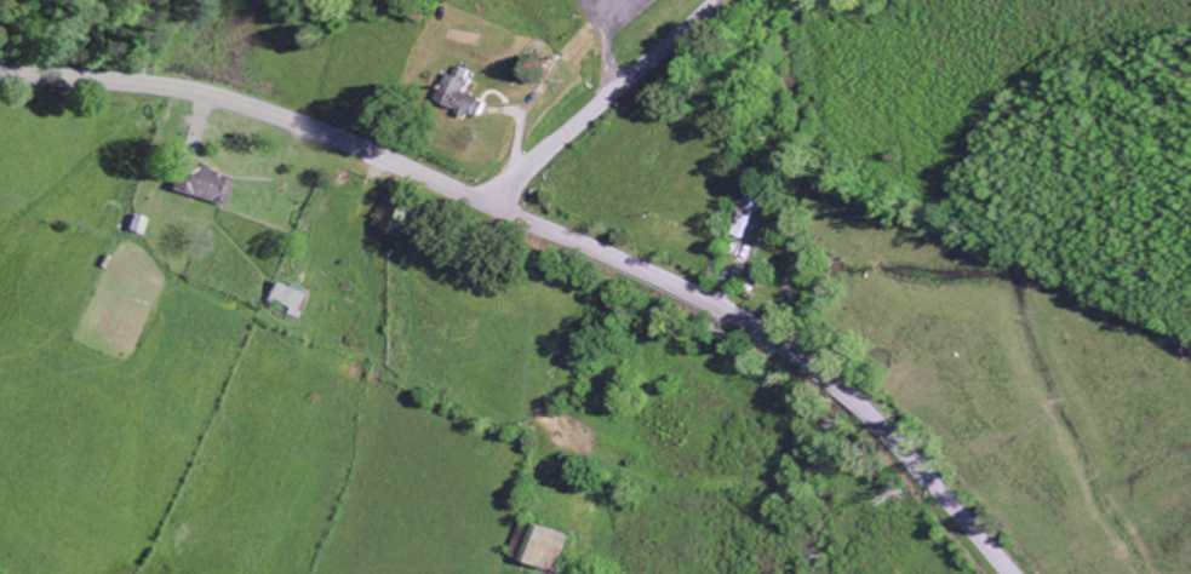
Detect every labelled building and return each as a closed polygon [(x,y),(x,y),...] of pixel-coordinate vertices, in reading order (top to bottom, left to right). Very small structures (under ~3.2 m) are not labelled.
[(468,93),(473,81),(451,72),(440,100),(484,118),(491,102),(468,93)] [(228,205),(236,177),(185,163),(177,190),(228,205)] [(766,189),(749,186),(740,229),(748,231),(752,211),(761,213),(766,189)] [(293,308),(291,313),(302,318),(312,295),(280,282),(273,299),(293,308)] [(572,534),(543,522),(528,557),(557,569),(572,534)]
